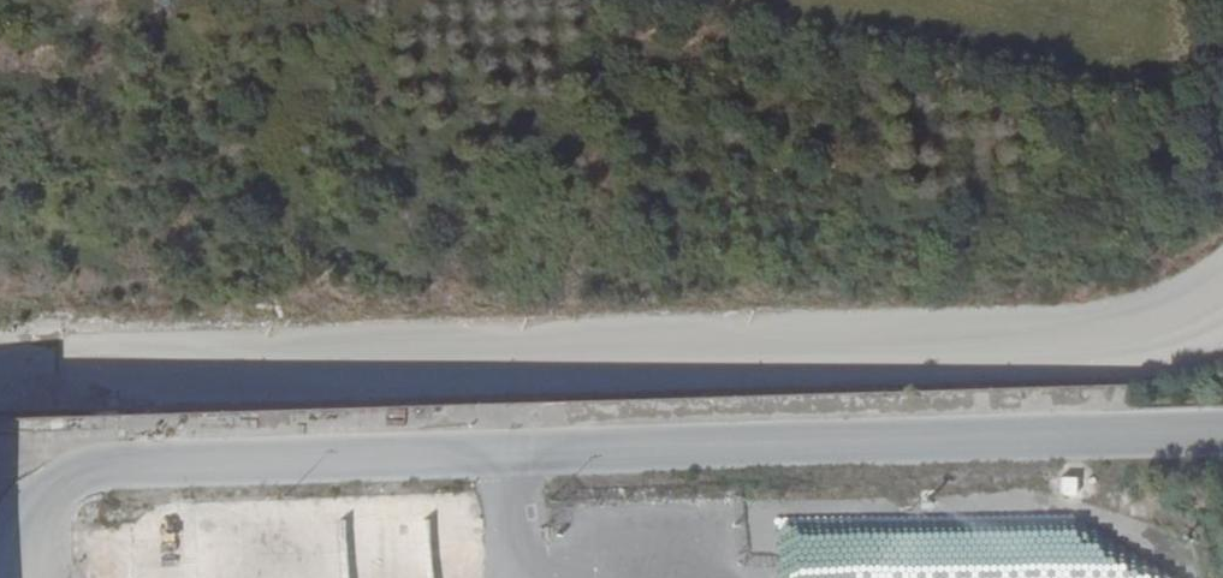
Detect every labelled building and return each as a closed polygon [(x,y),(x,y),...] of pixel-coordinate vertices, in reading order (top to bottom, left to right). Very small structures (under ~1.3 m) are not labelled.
[(1125,545),(1123,546),(1079,537),(1057,541),(1061,550),(1058,566),(1082,571),(1067,577),(1100,577),(1099,572),(1102,577),(1163,577),(1160,572),(1136,576),(1138,565),(1128,563),(1125,545)] [(230,555),(213,557),(215,574),(230,573),(230,555)]
